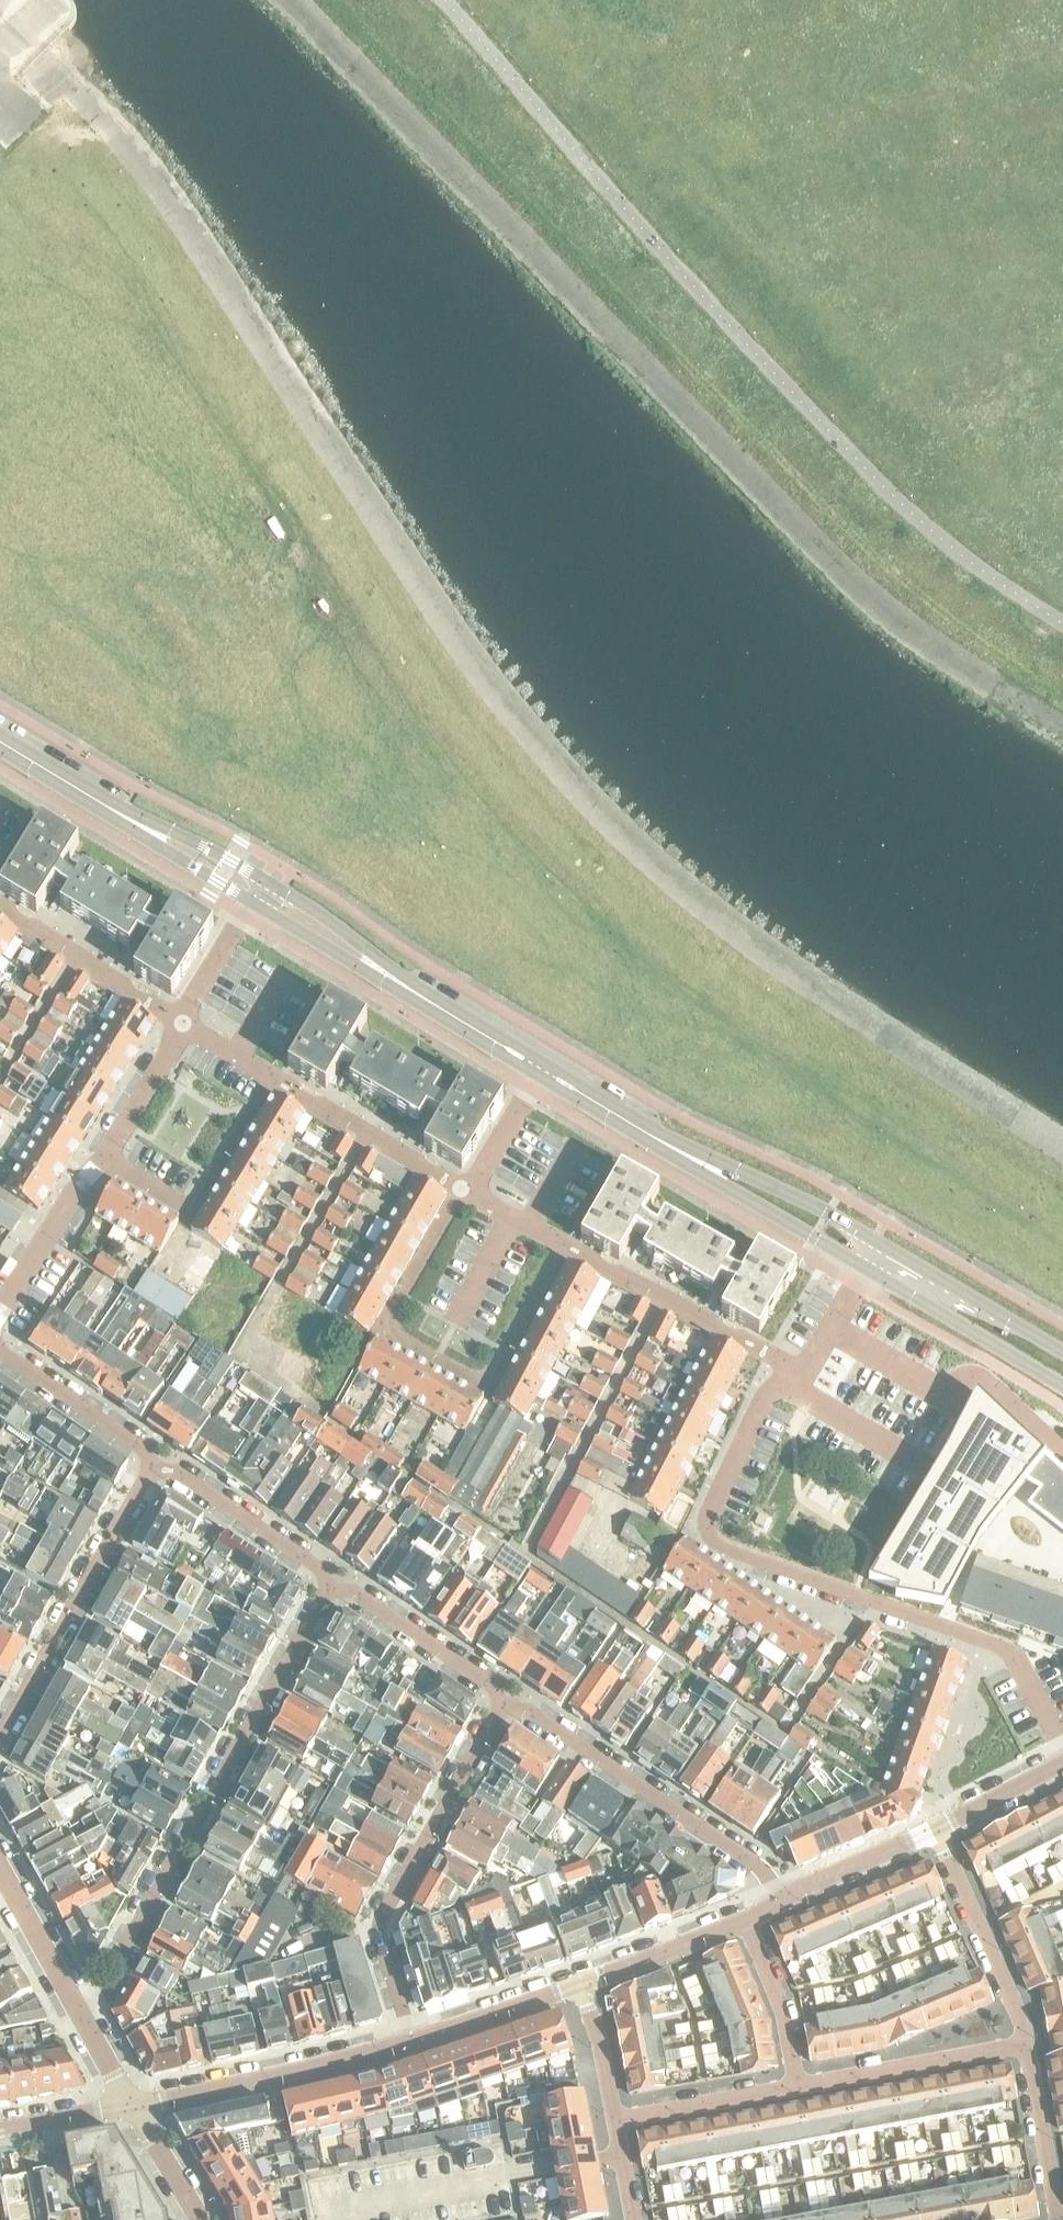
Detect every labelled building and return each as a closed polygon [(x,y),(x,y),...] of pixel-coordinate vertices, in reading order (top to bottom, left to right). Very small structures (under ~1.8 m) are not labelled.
[(171,995),(213,927),(176,904),(158,933),(144,924),(152,910),(83,868),(75,881),(61,873),(78,844),(41,821),(0,888),(0,890),(36,912),(54,883),(61,887),(53,901),(129,948),(137,953),(145,939),(152,943),(134,972),(171,995)] [(2,956),(13,940),(27,949),(25,953),(37,961),(44,949),(18,932),(0,921),(0,955),(2,956)] [(50,954),(35,977),(48,986),(63,962),(50,954)] [(90,980),(76,971),(60,994),(89,1013),(101,1021),(106,1013),(79,996),(90,980)] [(48,986),(35,977),(32,975),(21,992),(12,986),(14,983),(3,976),(0,981),(0,987),(33,1009),(48,986)] [(2,1022),(18,1032),(24,1023),(33,1009),(0,987),(0,989),(16,999),(2,1022)] [(89,1013),(60,994),(51,1008),(69,1019),(73,1012),(83,1018),(87,1017),(89,1013)] [(367,1019),(329,997),(288,1066),(326,1089),(343,1059),(350,1063),(341,1077),(426,1128),(434,1114),(441,1118),(424,1147),(462,1169),(503,1100),(465,1078),(448,1107),(433,1098),(441,1085),(372,1044),(364,1057),(349,1048),(367,1019)] [(140,1045),(155,1021),(123,1001),(108,1025),(140,1045)] [(31,1038),(32,1038),(48,1049),(62,1028),(45,1017),(31,1038)] [(18,1032),(2,1022),(0,1024),(0,1056),(2,1057),(18,1032)] [(108,1025),(93,1048),(126,1069),(140,1045),(108,1025)] [(47,1051),(31,1040),(21,1055),(38,1065),(47,1051)] [(111,1092),(126,1069),(93,1048),(84,1063),(76,1058),(70,1067),(79,1072),(111,1092)] [(75,1059),(61,1051),(57,1058),(70,1066),(75,1059)] [(14,1065),(5,1080),(21,1090),(18,1095),(33,1104),(45,1085),(14,1065)] [(79,1072),(64,1095),(96,1116),(111,1092),(79,1072)] [(14,1129),(19,1122),(7,1114),(8,1111),(18,1117),(26,1103),(1,1087),(0,1088),(0,1120),(14,1129)] [(291,1136),(305,1113),(274,1094),(260,1117),(291,1136)] [(82,1139),(96,1116),(64,1095),(49,1119),(82,1139)] [(260,1117),(246,1140),(277,1159),(291,1136),(260,1117)] [(22,1134),(35,1142),(67,1163),(82,1139),(49,1119),(42,1131),(29,1123),(22,1134)] [(14,1129),(0,1120),(0,1124),(1,1122),(14,1130),(14,1129)] [(342,1160),(353,1141),(340,1133),(329,1152),(342,1160)] [(277,1159),(246,1140),(233,1162),(264,1181),(277,1159)] [(53,1186),(67,1163),(35,1142),(26,1157),(17,1151),(11,1160),(20,1166),(53,1186)] [(405,1194),(401,1201),(433,1218),(446,1195),(415,1177),(380,1157),(367,1148),(356,1168),(370,1175),(372,1171),(384,1178),(383,1181),(405,1194)] [(296,1161),(292,1168),(325,1187),(333,1174),(314,1163),(311,1169),(296,1161)] [(250,1204),(264,1181),(233,1162),(219,1185),(250,1204)] [(5,1190),(38,1210),(53,1186),(20,1166),(5,1190)] [(325,1188),(325,1187),(292,1168),(292,1169),(298,1173),(294,1179),(303,1184),(306,1177),(325,1188)] [(721,1298),(728,1284),(735,1288),(721,1312),(759,1334),(796,1270),(758,1248),(741,1277),(726,1269),(734,1255),(664,1215),(657,1229),(642,1220),(659,1191),(621,1169),(581,1239),(619,1260),(636,1231),(642,1235),(634,1248),(721,1298)] [(281,1192),(312,1211),(319,1197),(300,1187),(299,1188),(287,1181),(281,1192)] [(107,1238),(120,1246),(146,1203),(114,1183),(95,1215),(114,1227),(107,1238)] [(366,1194),(346,1183),(338,1198),(357,1209),(366,1194)] [(219,1185),(205,1208),(236,1227),(250,1204),(219,1185)] [(312,1211),(281,1192),(277,1199),(289,1206),(292,1201),(311,1211),(312,1211)] [(433,1218),(401,1201),(388,1224),(420,1242),(433,1218)] [(0,1203),(0,1225),(11,1233),(22,1218),(0,1203)] [(146,1203),(120,1246),(131,1252),(137,1241),(159,1254),(178,1222),(146,1203)] [(325,1219),(325,1220),(344,1230),(352,1216),(333,1205),(325,1219)] [(191,1231),(204,1239),(222,1250),(236,1227),(205,1208),(191,1231)] [(298,1234),(306,1220),(287,1209),(279,1223),(298,1234)] [(388,1224),(375,1247),(407,1265),(420,1242),(388,1224)] [(313,1241),(331,1252),(342,1258),(346,1250),(335,1244),(339,1239),(320,1228),(313,1241)] [(284,1257),(293,1243),(274,1232),(265,1246),(284,1257)] [(135,1294),(142,1299),(159,1310),(177,1322),(185,1309),(222,1250),(204,1239),(174,1286),(151,1272),(135,1294)] [(407,1265),(375,1247),(362,1270),(394,1288),(407,1265)] [(317,1275),(318,1274),(337,1286),(341,1277),(328,1269),(327,1271),(322,1268),(326,1261),(307,1250),(299,1264),(317,1275)] [(342,1258),(331,1252),(327,1260),(337,1266),(342,1258)] [(102,1272),(111,1260),(101,1253),(92,1265),(102,1272)] [(271,1280),(279,1267),(261,1256),(253,1269),(271,1280)] [(121,1267),(111,1260),(102,1272),(112,1279),(121,1267)] [(555,1286),(587,1303),(600,1279),(568,1262),(555,1286)] [(362,1270),(349,1293),(381,1311),(394,1288),(362,1270)] [(53,1310),(30,1345),(46,1356),(47,1353),(51,1356),(104,1279),(94,1272),(64,1318),(53,1310)] [(293,1273),(284,1288),(289,1290),(284,1300),(298,1308),(312,1284),(293,1273)] [(51,1356),(70,1369),(93,1337),(83,1330),(113,1285),(104,1279),(51,1356)] [(555,1286),(543,1309),(574,1326),(587,1303),(555,1286)] [(99,1341),(93,1337),(70,1369),(69,1371),(85,1383),(142,1299),(135,1294),(133,1292),(99,1341)] [(349,1293),(336,1316),(367,1334),(381,1311),(349,1293)] [(639,1324),(649,1305),(636,1298),(626,1317),(639,1324)] [(139,1320),(148,1326),(159,1310),(142,1299),(85,1383),(101,1393),(103,1391),(124,1359),(125,1360),(125,1359),(117,1353),(139,1320)] [(562,1349),(574,1326),(543,1309),(530,1332),(562,1349)] [(103,1391),(122,1404),(175,1326),(177,1322),(159,1310),(148,1326),(155,1331),(133,1364),(125,1359),(125,1360),(124,1359),(103,1391)] [(676,1318),(662,1311),(648,1338),(662,1345),(676,1318)] [(586,1332),(624,1352),(634,1333),(627,1330),(626,1333),(613,1327),(609,1333),(590,1324),(586,1332)] [(194,1339),(175,1326),(122,1404),(125,1407),(124,1409),(140,1420),(163,1386),(154,1379),(169,1355),(176,1344),(186,1350),(194,1339)] [(530,1332),(518,1356),(549,1373),(562,1349),(530,1332)] [(733,1383),(747,1355),(712,1337),(702,1355),(697,1365),(733,1383)] [(358,1373),(385,1388),(404,1353),(377,1338),(358,1373)] [(168,1439),(225,1355),(201,1339),(189,1356),(203,1365),(181,1398),(170,1391),(147,1425),(168,1439)] [(673,1339),(669,1348),(690,1359),(695,1350),(673,1339)] [(635,1366),(670,1384),(719,1409),(733,1383),(697,1365),(688,1383),(658,1368),(661,1362),(653,1357),(658,1347),(647,1341),(635,1366)] [(611,1376),(619,1361),(599,1350),(596,1356),(577,1346),(573,1355),(611,1376)] [(296,1380),(307,1360),(288,1349),(276,1369),(296,1380)] [(430,1368),(404,1353),(385,1388),(411,1402),(430,1368)] [(225,1355),(168,1439),(188,1452),(211,1419),(200,1411),(234,1361),(225,1355)] [(537,1396),(549,1373),(518,1356),(505,1379),(537,1396)] [(411,1402),(437,1417),(456,1382),(430,1368),(411,1402)] [(598,1373),(595,1379),(587,1374),(584,1379),(565,1369),(560,1378),(598,1399),(609,1379),(598,1373)] [(223,1476),(275,1400),(280,1393),(247,1371),(239,1384),(258,1397),(237,1429),(218,1417),(213,1422),(191,1455),(223,1476)] [(0,1434),(6,1425),(24,1394),(0,1378),(0,1434)] [(492,1403),(498,1406),(524,1420),(533,1403),(563,1419),(567,1412),(547,1401),(537,1396),(505,1379),(492,1403)] [(621,1394),(658,1412),(705,1436),(719,1409),(670,1384),(662,1402),(645,1394),(647,1388),(628,1379),(621,1394)] [(464,1432),(469,1423),(483,1397),(456,1382),(437,1417),(464,1432)] [(586,1422),(597,1402),(589,1397),(586,1404),(573,1397),(571,1400),(552,1390),(547,1401),(567,1412),(586,1422)] [(253,1440),(226,1479),(246,1492),(303,1409),(280,1393),(275,1400),(287,1409),(262,1446),(253,1440)] [(869,1581),(873,1583),(897,1591),(895,1598),(943,1607),(949,1595),(943,1592),(974,1534),(1019,1477),(1039,1490),(1031,1499),(1027,1505),(1062,1533),(1062,1473),(980,1395),(977,1393),(975,1397),(978,1399),(982,1401),(955,1454),(884,1572),(877,1568),(869,1581)] [(49,1411),(24,1394),(6,1425),(31,1442),(32,1440),(49,1411)] [(341,1403),(337,1409),(332,1417),(350,1429),(359,1415),(341,1403)] [(634,1415),(615,1405),(607,1420),(623,1428),(626,1430),(634,1415)] [(483,1432),(469,1423),(464,1432),(465,1435),(443,1473),(458,1483),(449,1496),(471,1510),(524,1420),(498,1406),(483,1432)] [(326,1424),(303,1409),(246,1492),(266,1506),(292,1467),(282,1460),(302,1431),(311,1437),(302,1450),(306,1453),(311,1447),(326,1424)] [(71,1426),(49,1411),(32,1440),(44,1448),(27,1474),(37,1479),(71,1426)] [(691,1463),(705,1436),(658,1412),(652,1424),(664,1430),(656,1445),(691,1463)] [(562,1421),(554,1436),(573,1447),(585,1425),(575,1420),(572,1426),(562,1421)] [(605,1423),(593,1446),(633,1467),(638,1458),(617,1447),(620,1442),(610,1438),(615,1428),(605,1423)] [(300,1470),(273,1510),(294,1525),(351,1441),(326,1424),(311,1447),(316,1451),(319,1447),(327,1453),(321,1463),(314,1458),(304,1472),(300,1470)] [(90,1439),(71,1426),(37,1479),(46,1485),(61,1462),(73,1469),(76,1464),(74,1463),(90,1439)] [(635,1434),(626,1430),(623,1428),(618,1439),(629,1444),(635,1434)] [(368,1431),(358,1446),(358,1447),(376,1459),(377,1460),(387,1444),(368,1431)] [(484,1512),(526,1438),(517,1434),(475,1507),(484,1512)] [(568,1456),(573,1447),(554,1436),(544,1454),(561,1463),(565,1455),(568,1456)] [(124,1462),(90,1439),(74,1463),(76,1464),(84,1468),(79,1475),(89,1482),(94,1474),(115,1487),(126,1468),(124,1462)] [(358,1446),(351,1441),(294,1525),(316,1540),(343,1499),(333,1492),(349,1468),(347,1466),(349,1463),(356,1467),(351,1474),(361,1481),(376,1459),(358,1447),(358,1446)] [(377,1460),(389,1468),(396,1473),(407,1457),(387,1444),(377,1460)] [(646,1462),(641,1471),(677,1490),(691,1463),(656,1445),(648,1463),(646,1462)] [(663,1517),(677,1490),(641,1471),(640,1472),(632,1468),(633,1467),(593,1446),(579,1474),(599,1484),(605,1471),(635,1487),(629,1500),(663,1517)] [(4,1459),(8,1461),(17,1467),(23,1456),(10,1449),(4,1459)] [(3,1492),(21,1503),(33,1483),(25,1478),(23,1482),(16,1478),(29,1460),(23,1456),(17,1467),(4,1489),(3,1492)] [(4,1489),(17,1467),(8,1461),(4,1468),(6,1469),(3,1473),(0,1471),(0,1486),(4,1489)] [(416,1474),(432,1485),(441,1472),(425,1461),(416,1474)] [(396,1473),(389,1468),(378,1485),(389,1493),(392,1489),(401,1476),(396,1473)] [(448,1496),(449,1496),(458,1483),(443,1473),(441,1472),(432,1485),(448,1496)] [(408,1528),(421,1509),(430,1495),(401,1476),(392,1489),(402,1496),(401,1498),(412,1506),(409,1510),(407,1509),(398,1522),(408,1528)] [(59,1492),(98,1516),(113,1490),(100,1483),(93,1495),(66,1479),(59,1492)] [(45,1490),(33,1483),(21,1503),(17,1510),(28,1516),(40,1495),(42,1496),(45,1490)] [(658,1604),(645,1595),(643,1598),(569,1547),(575,1535),(593,1500),(569,1487),(537,1548),(536,1557),(629,1619),(642,1627),(658,1604)] [(161,1494),(151,1513),(175,1527),(170,1537),(186,1546),(204,1556),(212,1545),(192,1534),(203,1515),(168,1492),(161,1493),(161,1494)] [(378,1582),(399,1595),(455,1512),(430,1495),(421,1509),(438,1520),(435,1524),(431,1521),(415,1545),(407,1539),(378,1582)] [(50,1528),(81,1547),(96,1520),(61,1500),(46,1526),(50,1528)] [(343,1554),(346,1557),(379,1508),(370,1502),(366,1509),(353,1500),(323,1544),(341,1557),(343,1554)] [(650,1537),(657,1524),(624,1507),(610,1536),(619,1541),(620,1538),(632,1544),(628,1551),(637,1557),(642,1550),(650,1537)] [(389,1515),(379,1508),(346,1557),(354,1561),(352,1564),(364,1572),(365,1569),(368,1572),(397,1530),(385,1521),(389,1515)] [(482,1530),(455,1512),(399,1595),(421,1610),(450,1568),(439,1561),(443,1554),(451,1560),(450,1563),(455,1566),(473,1540),(474,1542),(482,1530)] [(151,1513),(132,1545),(157,1559),(173,1568),(186,1546),(170,1537),(175,1527),(151,1513)] [(68,1569),(81,1547),(50,1528),(44,1539),(0,1514),(0,1531),(68,1569)] [(768,1519),(759,1515),(755,1523),(764,1528),(768,1519)] [(650,1537),(670,1549),(676,1553),(686,1539),(658,1522),(657,1524),(650,1537)] [(507,1547),(482,1530),(474,1542),(487,1551),(483,1556),(496,1564),(507,1547)] [(56,1590),(68,1569),(0,1531),(0,1550),(3,1544),(32,1560),(25,1573),(56,1590)] [(227,1532),(204,1565),(213,1571),(215,1568),(223,1574),(231,1562),(242,1570),(251,1576),(263,1557),(244,1544),(227,1532)] [(663,1572),(688,1589),(711,1556),(686,1539),(676,1553),(663,1572)] [(518,1580),(530,1563),(507,1547),(496,1564),(495,1565),(518,1580)] [(129,1551),(118,1571),(180,1606),(193,1613),(204,1592),(200,1590),(188,1583),(182,1592),(165,1583),(170,1574),(129,1551)] [(688,1589),(713,1606),(735,1573),(711,1556),(688,1589)] [(263,1557),(251,1576),(261,1583),(257,1589),(270,1596),(291,1607),(302,1588),(301,1582),(263,1557)] [(961,1604),(1026,1627),(1062,1640),(1062,1587),(978,1557),(961,1604)] [(223,1574),(235,1581),(242,1570),(231,1562),(223,1574)] [(181,1566),(176,1576),(187,1582),(194,1573),(181,1566)] [(531,1570),(524,1580),(545,1595),(552,1585),(531,1570)] [(194,1573),(187,1582),(188,1583),(200,1590),(206,1581),(194,1573)] [(428,1616),(450,1630),(483,1582),(469,1573),(463,1582),(455,1577),(428,1616)] [(713,1606),(738,1623),(760,1590),(735,1573),(713,1606)] [(116,1574),(104,1595),(179,1637),(190,1617),(193,1613),(180,1606),(173,1619),(141,1601),(146,1591),(116,1574)] [(223,1574),(210,1595),(214,1598),(277,1633),(291,1607),(270,1596),(268,1600),(254,1592),(249,1600),(230,1589),(235,1581),(223,1574)] [(40,1620),(52,1598),(15,1576),(10,1585),(0,1580),(0,1597),(40,1620)] [(495,1590),(483,1582),(450,1630),(471,1644),(496,1607),(493,1605),(494,1603),(489,1600),(495,1590)] [(534,1635),(523,1627),(499,1663),(520,1678),(521,1676),(559,1619),(565,1610),(576,1594),(566,1587),(534,1635)] [(763,1640),(785,1607),(760,1590),(738,1623),(763,1640)] [(502,1613),(479,1647),(484,1650),(482,1652),(499,1663),(523,1627),(525,1624),(514,1617),(527,1598),(517,1591),(502,1613)] [(193,1613),(190,1617),(263,1658),(275,1637),(240,1617),(235,1626),(224,1619),(222,1623),(206,1613),(207,1610),(214,1598),(210,1595),(204,1592),(193,1613)] [(597,1608),(576,1594),(565,1610),(585,1624),(594,1611),(597,1608)] [(104,1595),(92,1616),(122,1633),(129,1622),(157,1639),(149,1654),(165,1662),(170,1654),(176,1642),(179,1637),(104,1595)] [(40,1620),(0,1597),(0,1626),(6,1629),(28,1641),(40,1620)] [(763,1640),(788,1657),(810,1624),(785,1607),(763,1640)] [(616,1626),(594,1611),(585,1624),(607,1639),(616,1626)] [(320,1646),(351,1664),(361,1650),(347,1640),(359,1622),(344,1612),(338,1613),(320,1646)] [(656,1614),(646,1630),(656,1637),(668,1618),(667,1618),(666,1620),(656,1614)] [(179,1637),(176,1642),(185,1647),(192,1635),(193,1632),(211,1642),(210,1645),(221,1651),(216,1659),(251,1679),(263,1658),(190,1617),(179,1637)] [(680,1626),(668,1618),(656,1637),(668,1644),(680,1626)] [(559,1619),(521,1676),(526,1679),(541,1689),(564,1655),(554,1648),(569,1626),(559,1619)] [(403,1651),(359,1622),(347,1640),(361,1650),(371,1657),(364,1668),(365,1674),(370,1677),(381,1683),(403,1651)] [(879,1631),(867,1623),(855,1641),(867,1649),(879,1631)] [(88,1624),(76,1645),(151,1687),(158,1675),(113,1649),(118,1640),(88,1624)] [(810,1624),(788,1657),(797,1663),(779,1689),(795,1700),(836,1642),(810,1624)] [(26,1645),(0,1631),(0,1675),(7,1679),(26,1645)] [(622,1631),(615,1641),(621,1645),(628,1635),(622,1631)] [(564,1655),(541,1689),(540,1691),(557,1703),(559,1701),(563,1704),(604,1644),(591,1635),(580,1651),(571,1644),(564,1655)] [(693,1636),(681,1653),(693,1662),(705,1644),(693,1636)] [(76,1645),(65,1666),(94,1682),(100,1672),(145,1697),(147,1694),(151,1687),(76,1645)] [(625,1689),(616,1684),(590,1722),(590,1723),(609,1736),(642,1686),(656,1666),(664,1654),(654,1647),(647,1658),(646,1657),(625,1689)] [(842,1659),(870,1678),(895,1690),(900,1680),(884,1671),(881,1675),(877,1672),(880,1667),(851,1647),(842,1659)] [(932,1649),(923,1674),(957,1687),(966,1661),(932,1649)] [(377,1713),(380,1706),(383,1701),(347,1681),(354,1670),(318,1650),(305,1672),(377,1713)] [(585,1718),(590,1722),(616,1684),(620,1679),(633,1658),(622,1650),(608,1672),(599,1666),(570,1708),(572,1710),(573,1714),(580,1719),(585,1718)] [(911,1657),(899,1651),(895,1660),(906,1665),(911,1657)] [(732,1662),(718,1652),(706,1670),(720,1679),(732,1662)] [(165,1662),(162,1668),(234,1709),(246,1687),(212,1667),(207,1675),(170,1654),(165,1662)] [(685,1668),(664,1654),(656,1666),(677,1680),(685,1668)] [(870,1678),(842,1659),(834,1672),(851,1683),(855,1677),(866,1684),(870,1678)] [(151,1687),(147,1694),(158,1701),(165,1690),(178,1697),(179,1696),(191,1703),(191,1704),(187,1711),(222,1731),(234,1709),(162,1668),(158,1675),(151,1687)] [(728,1685),(743,1695),(755,1678),(741,1668),(728,1685)] [(375,1717),(377,1713),(305,1672),(293,1693),(329,1713),(333,1704),(346,1711),(348,1709),(360,1716),(352,1729),(364,1736),(371,1723),(375,1717)] [(61,1673),(49,1694),(123,1736),(129,1726),(112,1716),(113,1715),(84,1699),(90,1689),(61,1673)] [(948,1711),(957,1687),(923,1674),(914,1699),(948,1711)] [(475,1701),(439,1676),(427,1696),(409,1686),(404,1693),(423,1705),(425,1699),(465,1726),(476,1706),(475,1701)] [(700,1700),(709,1685),(697,1677),(688,1691),(700,1700)] [(390,1689),(383,1701),(380,1706),(393,1713),(394,1711),(404,1693),(409,1686),(401,1681),(395,1691),(390,1689)] [(712,1708),(726,1718),(736,1703),(709,1685),(700,1700),(694,1708),(699,1712),(702,1707),(709,1712),(712,1708)] [(642,1686),(609,1736),(625,1747),(653,1706),(644,1699),(649,1691),(642,1686)] [(767,1686),(755,1703),(768,1712),(780,1695),(767,1686)] [(824,1686),(816,1699),(833,1711),(842,1698),(824,1686)] [(49,1694),(35,1719),(64,1735),(72,1721),(117,1746),(119,1744),(123,1736),(49,1694)] [(893,1702),(882,1696),(877,1706),(887,1712),(893,1702)] [(326,1717),(291,1697),(278,1719),(350,1760),(354,1753),(353,1753),(356,1747),(321,1727),(326,1717)] [(833,1711),(816,1699),(808,1711),(825,1723),(833,1711)] [(939,1736),(948,1711),(914,1699),(905,1724),(939,1736)] [(654,1769),(677,1735),(693,1711),(681,1703),(665,1727),(656,1721),(633,1755),(654,1769)] [(737,1724),(753,1734),(762,1720),(736,1703),(726,1718),(707,1746),(680,1786),(702,1802),(729,1761),(717,1753),(737,1724)] [(141,1704),(133,1719),(205,1760),(217,1739),(183,1720),(179,1726),(177,1730),(151,1716),(153,1711),(141,1704)] [(409,1720),(394,1711),(393,1713),(380,1706),(377,1713),(375,1717),(383,1721),(385,1716),(449,1753),(462,1731),(451,1725),(417,1706),(409,1720)] [(383,1721),(375,1717),(371,1723),(399,1739),(392,1750),(437,1775),(449,1753),(385,1716),(383,1721)] [(687,1742),(677,1735),(654,1769),(675,1783),(715,1724),(705,1717),(687,1742)] [(35,1719),(22,1741),(97,1783),(104,1770),(106,1767),(91,1759),(89,1763),(62,1748),(68,1738),(64,1735),(35,1719)] [(123,1736),(119,1744),(129,1750),(137,1735),(170,1754),(164,1764),(193,1781),(205,1760),(133,1719),(129,1726),(123,1736)] [(335,1785),(341,1774),(344,1770),(348,1763),(350,1760),(278,1719),(266,1740),(302,1761),(308,1750),(335,1765),(327,1780),(335,1785)] [(787,1737),(762,1720),(753,1734),(777,1751),(787,1737)] [(883,1728),(872,1722),(863,1736),(875,1743),(883,1728)] [(930,1760),(939,1736),(905,1724),(896,1748),(930,1760)] [(797,1726),(789,1738),(806,1750),(814,1738),(797,1726)] [(512,1731),(492,1765),(506,1773),(495,1790),(482,1784),(475,1797),(498,1809),(515,1780),(513,1779),(536,1742),(518,1730),(512,1731)] [(777,1751),(774,1756),(730,1820),(753,1836),(780,1796),(768,1787),(784,1763),(789,1766),(802,1748),(806,1751),(806,1750),(789,1738),(787,1737),(777,1751)] [(22,1741),(10,1763),(44,1782),(50,1771),(80,1788),(85,1785),(90,1794),(92,1792),(97,1783),(22,1741)] [(102,1742),(97,1751),(110,1759),(115,1750),(102,1742)] [(515,1780),(498,1809),(522,1823),(518,1829),(531,1838),(534,1833),(545,1840),(555,1826),(562,1816),(589,1778),(567,1764),(542,1802),(550,1807),(540,1823),(527,1814),(528,1813),(513,1802),(522,1788),(535,1797),(559,1758),(536,1742),(513,1779),(515,1780)] [(922,1785),(930,1760),(896,1748),(887,1773),(922,1785)] [(251,1767),(290,1789),(300,1770),(262,1749),(251,1767)] [(709,1806),(730,1820),(774,1756),(764,1750),(749,1775),(736,1766),(709,1806)] [(354,1753),(350,1760),(348,1763),(420,1804),(432,1784),(394,1761),(388,1772),(354,1753)] [(823,1761),(835,1770),(860,1786),(864,1780),(853,1773),(841,1764),(842,1763),(829,1754),(823,1761)] [(106,1767),(104,1770),(176,1811),(189,1788),(153,1768),(147,1779),(121,1765),(118,1769),(108,1763),(106,1767)] [(344,1770),(341,1774),(377,1793),(370,1804),(408,1826),(420,1804),(348,1763),(344,1770)] [(279,1808),(290,1789),(251,1767),(241,1786),(279,1808)] [(10,1827),(41,1810),(35,1800),(40,1798),(35,1788),(30,1790),(23,1778),(6,1769),(0,1780),(0,1809),(10,1827)] [(808,1769),(799,1782),(824,1814),(840,1850),(864,1839),(846,1803),(844,1802),(836,1791),(830,1796),(824,1788),(822,1789),(811,1772),(808,1769)] [(97,1783),(92,1792),(100,1796),(106,1785),(134,1801),(128,1812),(128,1813),(164,1833),(176,1811),(104,1770),(97,1783)] [(854,1797),(844,1802),(846,1803),(864,1839),(887,1830),(909,1820),(870,1793),(860,1786),(835,1770),(831,1776),(839,1786),(854,1797)] [(886,1774),(874,1770),(869,1781),(882,1786),(886,1774)] [(873,1783),(870,1793),(909,1820),(912,1815),(914,1816),(920,1807),(919,1805),(922,1800),(917,1797),(922,1785),(887,1773),(882,1787),(873,1783)] [(586,1862),(601,1839),(624,1805),(608,1794),(610,1792),(592,1780),(565,1820),(577,1828),(576,1830),(584,1835),(571,1852),(586,1862)] [(809,1819),(800,1822),(817,1860),(840,1850),(824,1814),(799,1782),(793,1791),(800,1801),(796,1804),(809,1819)] [(41,1810),(10,1827),(22,1849),(64,1826),(57,1815),(91,1796),(90,1794),(85,1785),(80,1788),(65,1796),(50,1804),(41,1810)] [(45,1786),(43,1791),(44,1792),(50,1804),(65,1796),(45,1786)] [(279,1808),(241,1786),(230,1805),(269,1826),(279,1808)] [(310,1801),(319,1805),(326,1793),(318,1788),(310,1801)] [(320,1814),(391,1855),(404,1833),(371,1815),(365,1825),(341,1811),(349,1797),(334,1788),(320,1814)] [(1047,1801),(1062,1832),(1062,1793),(1047,1801)] [(94,1798),(93,1799),(99,1810),(108,1805),(94,1798)] [(89,1804),(84,1807),(89,1816),(93,1814),(99,1810),(93,1799),(88,1801),(89,1804)] [(473,1800),(460,1823),(532,1863),(539,1850),(516,1836),(506,1831),(511,1822),(473,1800)] [(319,1805),(310,1801),(303,1814),(312,1818),(319,1805)] [(1044,1850),(1062,1840),(1062,1832),(1047,1801),(1025,1813),(1044,1850)] [(624,1805),(601,1839),(620,1852),(644,1816),(626,1803),(624,1805)] [(801,1867),(817,1860),(800,1822),(785,1803),(780,1811),(787,1822),(790,1819),(794,1824),(769,1836),(776,1852),(787,1847),(796,1865),(801,1867)] [(99,1810),(93,1814),(106,1838),(107,1839),(148,1862),(160,1840),(130,1823),(125,1833),(110,1825),(118,1811),(108,1805),(99,1810)] [(302,1845),(294,1840),(285,1835),(278,1847),(259,1836),(263,1828),(228,1808),(216,1830),(288,1871),(302,1845)] [(1004,1824),(1023,1861),(1044,1850),(1025,1813),(1004,1824)] [(66,1830),(25,1853),(37,1876),(106,1838),(93,1814),(89,1816),(80,1821),(87,1834),(72,1842),(66,1830)] [(347,1858),(379,1876),(391,1855),(320,1814),(312,1827),(319,1831),(321,1828),(353,1846),(347,1858)] [(623,1854),(639,1865),(664,1829),(648,1818),(623,1854)] [(460,1823),(447,1845),(485,1867),(491,1858),(500,1864),(502,1860),(539,1880),(547,1877),(553,1875),(532,1863),(460,1823)] [(1003,1871),(1023,1861),(1004,1824),(984,1834),(1003,1871)] [(294,1840),(302,1845),(306,1839),(310,1832),(301,1827),(294,1840)] [(693,1882),(706,1907),(744,1891),(745,1884),(664,1829),(639,1865),(641,1866),(660,1879),(669,1866),(693,1882)] [(274,1895),(288,1871),(216,1830),(204,1852),(239,1871),(243,1864),(279,1884),(269,1900),(256,1893),(253,1900),(258,1902),(256,1906),(265,1911),(274,1895)] [(984,1834),(962,1845),(978,1877),(990,1871),(993,1875),(992,1875),(993,1877),(1003,1871),(984,1834)] [(106,1838),(37,1876),(51,1901),(86,1882),(85,1880),(84,1877),(79,1880),(73,1869),(97,1856),(98,1854),(107,1839),(106,1838)] [(107,1839),(98,1854),(111,1861),(109,1865),(114,1869),(112,1872),(116,1874),(112,1880),(118,1890),(128,1896),(148,1862),(107,1839)] [(306,1839),(302,1845),(288,1871),(295,1875),(291,1881),(304,1889),(304,1890),(307,1892),(304,1897),(315,1903),(317,1897),(356,1918),(377,1880),(306,1839)] [(443,1853),(431,1874),(451,1886),(450,1888),(460,1894),(464,1906),(496,1895),(509,1891),(515,1888),(493,1876),(487,1887),(485,1885),(482,1889),(472,1884),(479,1872),(443,1853)] [(199,1859),(187,1881),(259,1921),(265,1911),(256,1906),(258,1902),(253,1900),(251,1902),(228,1889),(234,1879),(199,1859)] [(929,1862),(902,1873),(918,1911),(934,1905),(933,1903),(932,1904),(930,1899),(943,1894),(929,1862)] [(586,1863),(562,1872),(566,1885),(584,1878),(587,1885),(584,1886),(588,1896),(597,1893),(586,1863)] [(1061,1880),(1062,1879),(1062,1863),(1055,1867),(1061,1880)] [(628,1886),(627,1886),(629,1890),(654,1880),(655,1881),(660,1879),(641,1866),(628,1886)] [(1053,1884),(1061,1880),(1055,1867),(1046,1871),(1053,1884)] [(897,1921),(918,1911),(902,1873),(880,1882),(897,1921)] [(452,1906),(460,1894),(450,1888),(451,1886),(431,1874),(413,1907),(429,1915),(432,1909),(437,1911),(452,1906)] [(86,1882),(51,1901),(62,1922),(114,1893),(106,1878),(94,1885),(90,1877),(85,1880),(86,1882)] [(552,1921),(567,1961),(592,1951),(576,1912),(562,1918),(553,1894),(547,1877),(539,1880),(537,1881),(543,1898),(552,1921)] [(629,1890),(645,1931),(672,1920),(662,1894),(660,1895),(655,1881),(654,1880),(629,1890)] [(228,1936),(232,1938),(245,1946),(259,1921),(187,1881),(175,1903),(209,1922),(215,1911),(236,1922),(228,1936)] [(666,1893),(676,1918),(706,1907),(693,1882),(666,1893)] [(875,1930),(897,1921),(880,1882),(859,1892),(875,1930)] [(1028,1897),(1021,1884),(1013,1889),(1019,1901),(1028,1897)] [(1010,1905),(1019,1901),(1013,1889),(1004,1893),(1010,1905)] [(600,1899),(601,1903),(616,1942),(640,1933),(623,1890),(600,1899)] [(524,1934),(509,1891),(496,1895),(524,1976),(563,1962),(550,1926),(524,1934)] [(859,1892),(837,1901),(853,1939),(875,1930),(859,1892)] [(114,1893),(62,1922),(85,1962),(91,1962),(126,1900),(114,1893)] [(274,1895),(265,1911),(259,1921),(245,1946),(232,1970),(229,1974),(242,1971),(269,1964),(269,1963),(266,1964),(283,1935),(298,1909),(274,1895)] [(524,1976),(496,1895),(464,1906),(470,1923),(489,1917),(498,1942),(492,1944),(505,1982),(524,1976)] [(815,1910),(831,1949),(853,1939),(837,1901),(815,1910)] [(592,1951),(616,1942),(601,1903),(576,1912),(592,1951)] [(160,1930),(232,1970),(245,1946),(232,1938),(224,1951),(202,1938),(207,1928),(172,1908),(160,1930)] [(442,1914),(467,1995),(490,1987),(477,1948),(466,1952),(454,1916),(458,1915),(456,1909),(442,1914)] [(1008,1946),(1046,1929),(1041,1917),(1040,1918),(1040,1919),(1036,1921),(1031,1909),(999,1923),(1008,1946)] [(831,1949),(815,1910),(793,1920),(810,1958),(831,1949)] [(441,2004),(467,1995),(442,1914),(426,1919),(410,1911),(399,1930),(416,1924),(441,2004)] [(1055,1915),(1057,1925),(1062,1922),(1062,1911),(1055,1915)] [(771,1929),(785,1962),(797,1956),(799,1961),(798,1961),(799,1962),(810,1958),(793,1920),(771,1929)] [(416,1924),(399,1930),(400,1930),(404,1946),(424,2009),(441,2004),(416,1924)] [(926,1929),(932,1942),(941,1939),(935,1925),(926,1929)] [(1019,1970),(1056,1954),(1046,1929),(1008,1946),(1019,1970)] [(187,1962),(216,1978),(229,1974),(232,1970),(160,1930),(147,1952),(181,1971),(187,1962)] [(913,1935),(904,1938),(910,1952),(919,1948),(913,1935)] [(901,1956),(910,1952),(904,1938),(896,1942),(901,1956)] [(357,1941),(333,1948),(336,1961),(355,2028),(378,2022),(381,2017),(357,1941)] [(951,1943),(942,1946),(948,1960),(957,1956),(951,1943)] [(736,1944),(703,1958),(708,1970),(704,1972),(704,1971),(702,1972),(707,1982),(745,1966),(736,1944)] [(939,1964),(948,1960),(942,1946),(933,1950),(939,1964)] [(20,1972),(7,1947),(0,1951),(0,1984),(20,1972)] [(312,1967),(336,1961),(333,1948),(301,1956),(305,1973),(307,1978),(314,1976),(312,1967)] [(870,1953),(861,1957),(866,1971),(875,1967),(870,1953)] [(1056,1954),(1019,1970),(1028,1990),(1040,1988),(1062,1984),(1062,1969),(1056,1954)] [(274,1981),(305,1973),(301,1956),(269,1964),(274,1981)] [(866,1971),(861,1957),(852,1961),(858,1974),(866,1971)] [(189,1994),(217,1988),(215,1978),(187,1985),(189,1993),(181,1995),(172,1989),(177,1979),(143,1959),(130,1981),(180,2011),(193,2008),(189,1994)] [(908,1961),(899,1965),(905,1978),(914,1974),(908,1961)] [(292,2045),(274,1981),(269,1964),(242,1971),(245,1982),(246,1988),(269,1982),(269,1985),(256,1988),(260,2002),(265,2001),(268,2010),(258,2012),(268,2051),(292,2045)] [(814,1968),(820,1982),(830,1980),(823,1965),(814,1968)] [(896,1982),(905,1978),(899,1965),(890,1969),(896,1982)] [(707,1982),(716,2005),(754,1989),(745,1966),(707,1982)] [(814,1968),(805,1972),(810,1984),(820,1982),(814,1968)] [(965,1969),(954,1974),(970,2012),(992,2002),(979,1970),(967,1976),(965,1971),(966,1971),(965,1969)] [(245,1982),(242,1971),(229,1974),(216,1978),(215,1978),(217,1988),(245,1982)] [(31,1992),(20,1972),(0,1984),(0,2010),(31,1992)] [(668,2015),(666,2004),(656,2006),(654,1993),(676,1989),(669,1972),(644,1982),(611,1994),(614,2006),(613,2006),(616,2024),(668,2015)] [(954,1974),(933,1983),(949,2021),(970,2012),(954,1974)] [(317,1990),(311,1991),(324,2037),(351,2029),(337,1984),(331,1986),(328,1976),(314,1980),(317,1990)] [(686,1992),(699,1986),(696,1977),(682,1983),(686,1992)] [(871,1977),(862,1981),(866,1995),(875,1992),(871,1977)] [(155,2005),(167,2013),(180,2011),(130,1981),(113,2012),(112,2012),(124,2033),(146,2020),(155,2005)] [(857,1998),(866,1995),(862,1981),(853,1985),(857,1998)] [(949,2021),(933,1983),(911,1992),(927,2030),(949,2021)] [(1044,2011),(1062,2007),(1062,1984),(1040,1988),(1044,2011)] [(703,1995),(699,1986),(686,1992),(689,2001),(703,1995)] [(832,1988),(822,1989),(825,2004),(834,2002),(832,1988)] [(300,2043),(324,2037),(311,1991),(305,1993),(304,1989),(286,1994),(300,2043)] [(726,2030),(727,2029),(768,2021),(754,1989),(716,2005),(726,2030)] [(815,2005),(825,2004),(822,1989),(813,1991),(815,2005)] [(911,1992),(889,2001),(905,2039),(927,2030),(911,1992)] [(47,2020),(34,1996),(1,2014),(3,2018),(0,2019),(0,2030),(47,2020)] [(234,2001),(221,2004),(235,2058),(260,2053),(250,2015),(238,2018),(234,2001)] [(905,2039),(889,2001),(870,2009),(882,2049),(905,2039)] [(212,2063),(235,2058),(221,2004),(209,2007),(214,2023),(204,2026),(212,2063)] [(1062,2031),(1062,2007),(1044,2011),(1048,2034),(1062,2031)] [(195,2015),(193,2008),(180,2011),(167,2013),(179,2071),(204,2065),(195,2029),(185,2031),(182,2018),(195,2015)] [(856,2054),(882,2049),(870,2009),(848,2013),(856,2054)] [(152,2077),(179,2071),(167,2013),(157,2019),(165,2044),(161,2045),(152,2027),(128,2040),(146,2074),(146,2075),(152,2077)] [(558,2013),(534,2021),(547,2060),(571,2052),(558,2013)] [(848,2013),(824,2018),(832,2058),(856,2054),(848,2013)] [(616,2024),(621,2048),(661,2040),(659,2027),(657,2027),(657,2028),(653,2029),(651,2019),(665,2016),(668,2015),(616,2024)] [(811,2062),(832,2058),(824,2018),(816,2019),(816,2021),(817,2020),(818,2025),(804,2027),(811,2062)] [(525,2067),(547,2060),(534,2021),(512,2028),(525,2067)] [(727,2029),(731,2052),(772,2045),(768,2021),(727,2029)] [(712,2022),(697,2025),(699,2034),(713,2032),(712,2022)] [(55,2035),(49,2025),(39,2026),(41,2037),(55,2035)] [(690,2035),(689,2025),(674,2027),(676,2037),(690,2035)] [(28,2027),(19,2029),(27,2072),(31,2072),(36,2098),(59,2094),(54,2067),(47,2069),(44,2055),(35,2057),(33,2046),(28,2027)] [(512,2028),(489,2036),(503,2075),(525,2067),(512,2028)] [(27,2072),(19,2029),(12,2031),(13,2047),(14,2054),(11,2054),(12,2061),(3,2063),(6,2076),(9,2076),(14,2102),(36,2098),(31,2072),(27,2072)] [(1062,2055),(1062,2031),(1048,2034),(1052,2057),(1062,2055)] [(480,2083),(503,2075),(489,2036),(467,2043),(480,2083)] [(665,2063),(661,2040),(621,2048),(625,2071),(665,2063)] [(467,2043),(444,2051),(458,2090),(459,2102),(482,2094),(480,2083),(467,2043)] [(703,2057),(717,2055),(716,2045),(701,2048),(703,2057)] [(776,2068),(772,2045),(731,2052),(733,2064),(735,2063),(735,2062),(739,2062),(742,2075),(776,2068)] [(43,2050),(44,2055),(47,2069),(54,2067),(59,2094),(81,2090),(82,2089),(83,2088),(83,2087),(83,2086),(83,2085),(62,2047),(43,2050)] [(680,2060),(695,2058),(693,2048),(679,2051),(680,2060)] [(444,2051),(422,2059),(435,2098),(436,2110),(459,2102),(458,2090),(444,2051)] [(717,2055),(703,2057),(705,2067),(719,2064),(717,2055)] [(1062,2079),(1062,2055),(1052,2057),(1045,2058),(1050,2081),(1062,2079)] [(695,2058),(680,2060),(682,2070),(697,2067),(695,2058)] [(436,2110),(435,2098),(422,2059),(399,2066),(413,2106),(435,2098),(436,2110)] [(14,2102),(9,2076),(6,2076),(3,2063),(0,2063),(0,2105),(14,2102)] [(629,2095),(664,2088),(661,2075),(666,2074),(666,2075),(668,2075),(665,2063),(625,2071),(629,2095)] [(1009,2065),(986,2069),(993,2110),(1005,2108),(1004,2106),(1003,2107),(1002,2102),(1016,2099),(1009,2065)] [(399,2066),(377,2074),(388,2114),(389,2120),(414,2115),(413,2106),(399,2066)] [(970,2114),(993,2110),(986,2069),(962,2073),(970,2114)] [(947,2119),(970,2114),(962,2073),(939,2078),(947,2119)] [(363,2120),(388,2114),(377,2074),(353,2079),(363,2120)] [(924,2123),(947,2119),(939,2078),(916,2082),(924,2123)] [(353,2079),(330,2085),(340,2125),(363,2120),(353,2079)] [(1050,2081),(1054,2104),(1062,2103),(1062,2079),(1050,2081)] [(577,2081),(576,2081),(563,2084),(565,2098),(566,2098),(580,2095),(579,2095),(577,2081)] [(900,2127),(924,2123),(916,2082),(893,2086),(900,2127)] [(317,2131),(340,2125),(330,2085),(307,2090),(317,2131)] [(877,2132),(900,2127),(893,2086),(869,2091),(877,2132)] [(546,2101),(555,2099),(553,2087),(544,2088),(546,2101)] [(517,2100),(531,2098),(529,2088),(515,2091),(517,2100)] [(292,2136),(317,2131),(307,2090),(283,2096),(292,2136)] [(854,2136),(877,2132),(869,2091),(846,2095),(854,2136)] [(546,2101),(543,2102),(548,2127),(588,2119),(583,2094),(579,2095),(580,2095),(566,2098),(565,2098),(555,2099),(546,2101)] [(831,2140),(854,2136),(846,2095),(823,2099),(831,2140)] [(185,2141),(187,2140),(223,2133),(247,2129),(271,2124),(283,2122),(277,2097),(177,2119),(178,2125),(176,2126),(185,2141)] [(807,2144),(831,2140),(823,2099),(800,2104),(807,2144)] [(1058,2129),(1062,2128),(1062,2103),(1054,2104),(1058,2129)] [(800,2104),(777,2108),(784,2149),(807,2144),(800,2104)] [(761,2153),(784,2149),(777,2108),(753,2112),(761,2153)] [(738,2157),(761,2153),(753,2112),(730,2116),(738,2157)] [(714,2162),(738,2157),(730,2116),(707,2121),(714,2162)] [(588,2119),(548,2127),(552,2150),(593,2142),(588,2119)] [(691,2166),(714,2162),(707,2121),(684,2125),(691,2166)] [(489,2123),(492,2137),(500,2135),(497,2122),(489,2123)] [(482,2139),(492,2137),(489,2123),(479,2125),(482,2139)] [(505,2125),(507,2134),(520,2132),(519,2123),(505,2125)] [(661,2129),(668,2170),(691,2166),(684,2125),(661,2129)] [(1005,2125),(996,2127),(998,2141),(1008,2139),(1005,2125)] [(986,2128),(989,2143),(998,2141),(996,2127),(986,2128)] [(190,2146),(188,2147),(202,2170),(253,2160),(247,2129),(187,2140),(190,2146)] [(661,2129),(637,2134),(643,2168),(656,2166),(657,2170),(656,2171),(657,2172),(668,2170),(661,2129)] [(167,2214),(165,2214),(115,2131),(114,2131),(64,2141),(73,2185),(75,2184),(73,2176),(92,2172),(99,2210),(110,2208),(112,2219),(168,2219),(167,2214)] [(451,2131),(442,2132),(444,2146),(453,2144),(451,2131)] [(435,2148),(444,2146),(442,2132),(432,2134),(435,2148)] [(509,2144),(522,2141),(520,2132),(507,2134),(509,2144)] [(959,2134),(950,2135),(952,2149),(962,2148),(959,2134)] [(943,2151),(952,2149),(950,2135),(940,2137),(943,2151)] [(402,2140),(393,2142),(396,2155),(405,2153),(402,2140)] [(387,2157),(396,2155),(393,2142),(384,2143),(387,2157)] [(593,2142),(552,2150),(554,2160),(557,2175),(557,2177),(598,2169),(598,2167),(597,2166),(595,2153),(595,2152),(593,2142)] [(913,2142),(903,2144),(906,2158),(915,2156),(913,2142)] [(276,2156),(290,2153),(288,2144),(274,2146),(276,2156)] [(896,2160),(906,2158),(903,2144),(894,2146),(896,2160)] [(377,2145),(368,2146),(371,2160),(380,2158),(377,2145)] [(1010,2147),(1000,2149),(1003,2164),(1013,2162),(1010,2147)] [(345,2151),(348,2165),(357,2163),(354,2149),(345,2151)] [(993,2165),(1003,2164),(1000,2149),(991,2150),(993,2165)] [(336,2153),(338,2166),(348,2165),(345,2151),(336,2153)] [(471,2153),(463,2155),(465,2171),(474,2169),(474,2168),(477,2167),(486,2166),(488,2165),(489,2165),(490,2164),(491,2162),(492,2161),(492,2160),(492,2158),(492,2157),(492,2156),(491,2154),(490,2153),(485,2151),(471,2155),(471,2153)] [(866,2151),(857,2153),(859,2167),(869,2165),(866,2151)] [(850,2169),(859,2167),(857,2153),(847,2154),(850,2169)] [(964,2155),(954,2157),(957,2171),(966,2169),(964,2155)] [(954,2157),(945,2159),(947,2173),(957,2171),(954,2157)] [(820,2159),(810,2161),(813,2175),(823,2174),(820,2159)] [(253,2160),(202,2170),(216,2192),(256,2184),(264,2183),(253,2160)] [(303,2163),(305,2173),(319,2170),(317,2161),(303,2163)] [(804,2177),(813,2175),(810,2161),(801,2163),(804,2177)] [(917,2164),(908,2166),(910,2180),(920,2178),(917,2164)] [(908,2166),(898,2167),(901,2182),(910,2180),(908,2166)] [(286,2179),(299,2176),(297,2167),(284,2169),(286,2179)] [(773,2168),(764,2170),(767,2184),(776,2182),(773,2168)] [(598,2169),(557,2177),(562,2200),(602,2192),(598,2169)] [(757,2186),(767,2184),(764,2170),(754,2172),(757,2186)] [(78,2210),(61,2213),(53,2171),(27,2176),(35,2219),(80,2219),(78,2210)] [(871,2173),(861,2174),(864,2189),(873,2187),(871,2173)] [(861,2174),(852,2176),(854,2190),(864,2189),(861,2174)] [(9,2219),(35,2219),(27,2176),(2,2180),(9,2219)] [(727,2177),(718,2178),(720,2193),(730,2191),(727,2177)] [(711,2194),(720,2193),(718,2178),(708,2180),(711,2194)] [(1031,2183),(1018,2185),(1017,2180),(1018,2180),(1018,2179),(1006,2181),(1014,2219),(1021,2219),(1038,2217),(1031,2183)] [(827,2195),(824,2181),(815,2183),(817,2197),(827,2195)] [(1006,2181),(983,2185),(990,2219),(1014,2219),(1006,2181)] [(808,2199),(817,2197),(815,2183),(805,2185),(808,2199)] [(268,2203),(256,2184),(216,2192),(229,2215),(270,2207),(268,2203)] [(681,2185),(671,2187),(674,2201),(683,2199),(681,2185)] [(983,2185),(960,2189),(966,2219),(990,2219),(983,2185)] [(664,2203),(674,2201),(671,2187),(662,2189),(664,2203)] [(960,2189),(937,2194),(942,2219),(966,2219),(960,2189)] [(778,2190),(768,2191),(771,2206),(780,2204),(778,2190)] [(288,2194),(290,2203),(304,2201),(302,2191),(288,2194)] [(761,2207),(771,2206),(768,2191),(759,2193),(761,2207)] [(607,2217),(602,2192),(562,2200),(566,2219),(592,2219),(607,2217)] [(937,2194),(914,2198),(918,2219),(942,2219),(937,2194)] [(519,2199),(521,2208),(535,2205),(533,2196),(519,2199)] [(731,2198),(722,2200),(724,2214),(734,2213),(731,2198)] [(914,2198),(890,2202),(894,2219),(918,2219),(914,2198)] [(715,2216),(724,2214),(722,2200),(712,2202),(715,2216)] [(292,2212),(306,2210),(304,2201),(290,2203),(292,2212)] [(890,2202),(867,2207),(870,2219),(894,2219),(890,2202)] [(537,2215),(535,2205),(521,2208),(523,2217),(537,2215)] [(270,2207),(229,2215),(230,2219),(272,2219),(270,2207)] [(676,2209),(678,2219),(688,2219),(685,2207),(676,2209)] [(867,2207),(844,2211),(846,2219),(870,2219),(867,2207)] [(676,2209),(666,2210),(668,2219),(678,2219),(676,2209)] [(844,2211),(821,2215),(822,2219),(846,2219),(844,2211)]
